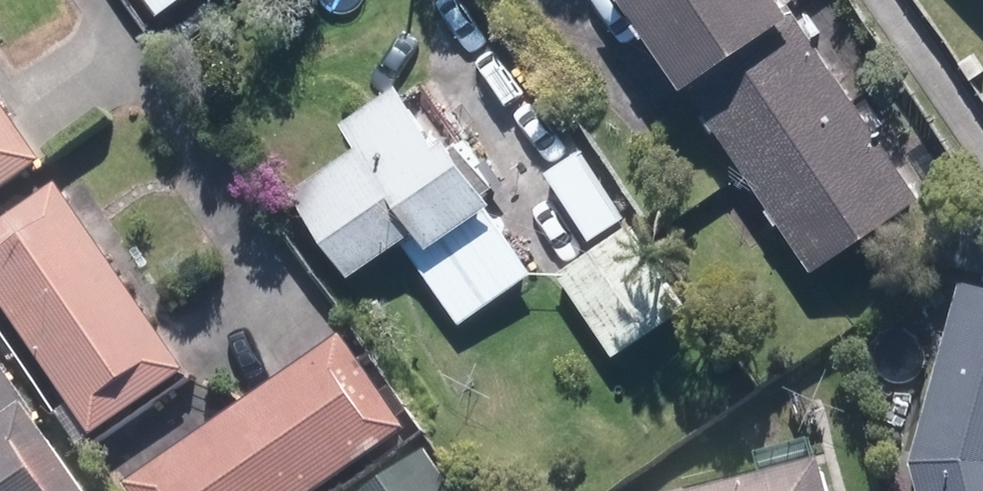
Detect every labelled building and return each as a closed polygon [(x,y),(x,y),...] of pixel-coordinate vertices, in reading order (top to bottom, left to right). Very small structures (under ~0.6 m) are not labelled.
[(164,11),(179,0),(156,0),(164,11)] [(823,265),(930,194),(804,0),(648,0),(823,265)] [(466,127),(453,137),(410,75),(354,113),(371,138),(302,185),(360,269),(407,237),(464,320),(542,267),(498,202),(511,193),(466,127)] [(0,85),(0,194),(51,159),(0,85)] [(67,184),(0,228),(0,287),(100,435),(194,371),(67,184)] [(640,220),(565,269),(621,353),(696,304),(640,220)] [(972,286),(921,463),(929,490),(982,490),(982,289),(972,286)] [(134,484),(139,490),(322,490),(414,427),(350,335),(134,484)] [(47,403),(40,408),(0,350),(0,490),(108,490),(47,403)] [(433,451),(376,490),(462,490),(433,451)] [(840,457),(709,490),(848,490),(840,457)]
